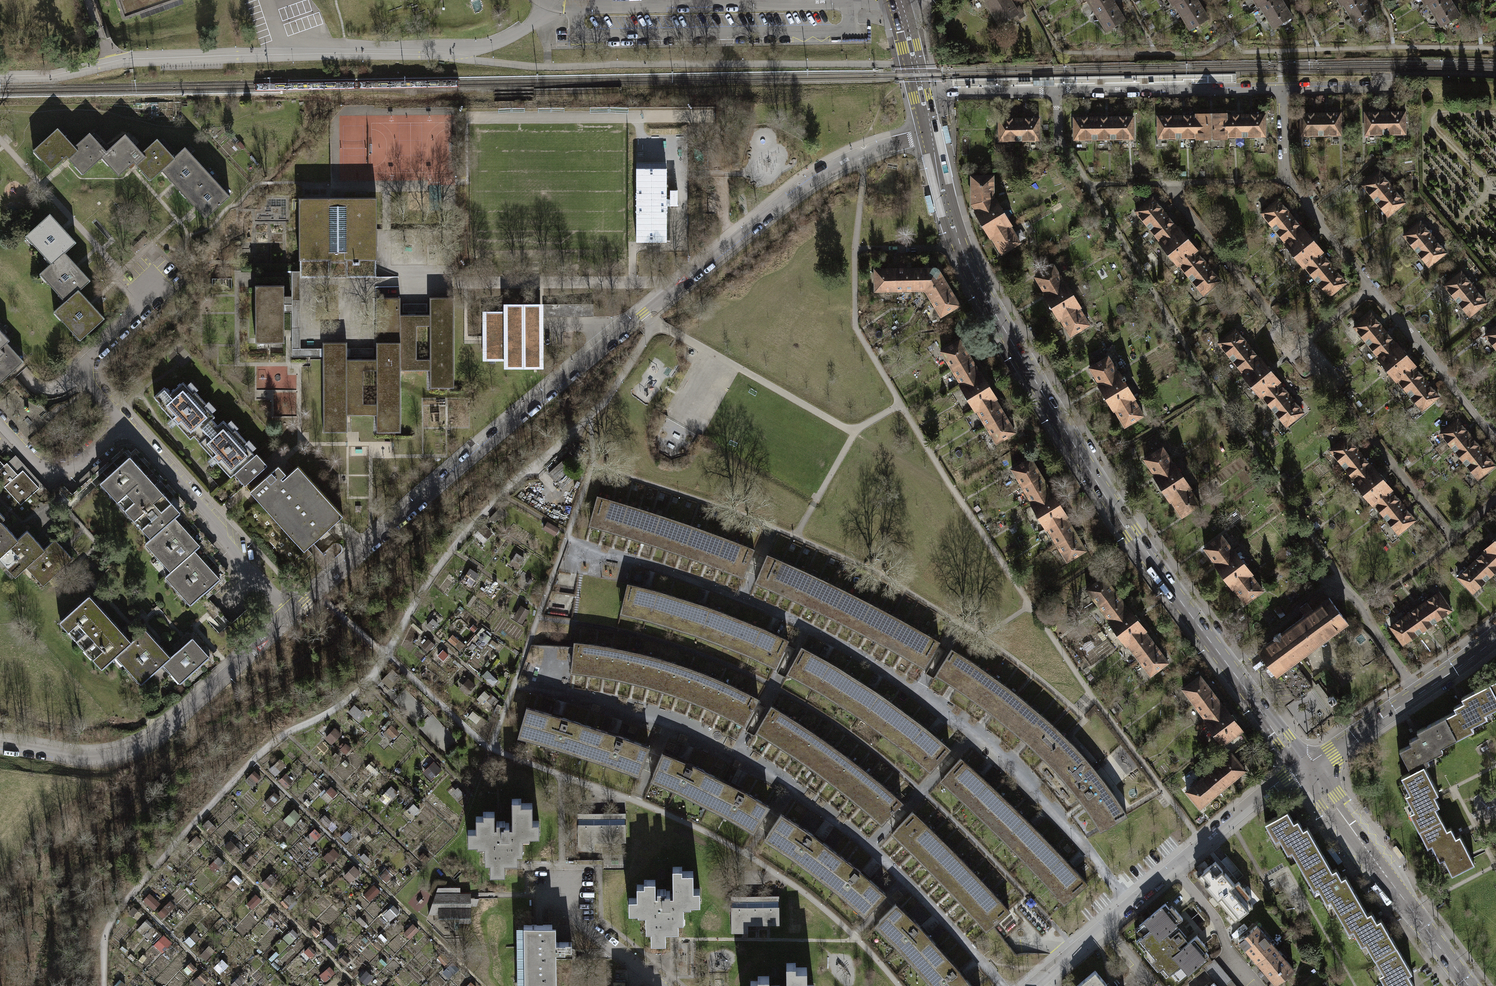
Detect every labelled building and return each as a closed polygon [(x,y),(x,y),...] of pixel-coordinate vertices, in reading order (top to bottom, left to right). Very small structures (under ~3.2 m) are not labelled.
[(124,20),(179,0),(117,0),(124,20)] [(1000,26),(1012,18),(1014,22),(1024,16),(1018,5),(1014,8),(1010,0),(984,0),(1000,26)] [(1115,5),(1112,0),(1089,0),(1088,1),(1097,16),(1115,5)] [(1201,6),(1197,0),(1184,0),(1175,6),(1182,18),(1201,6)] [(1285,6),(1281,0),(1271,0),(1260,7),(1267,17),(1285,6)] [(1368,4),(1366,0),(1351,0),(1343,5),(1350,16),(1368,4)] [(1453,4),(1450,0),(1435,0),(1428,4),(1434,15),(1453,4)] [(1368,4),(1350,16),(1357,27),(1375,16),(1368,4)] [(1453,4),(1434,15),(1441,27),(1460,15),(1453,4)] [(1115,5),(1097,16),(1107,32),(1125,20),(1115,5)] [(1201,6),(1182,18),(1190,30),(1209,19),(1201,6)] [(1285,6),(1267,17),(1274,29),(1292,18),(1285,6)] [(1365,134),(1385,134),(1385,112),(1365,112),(1365,134)] [(1405,112),(1385,112),(1385,134),(1405,134),(1405,112)] [(1226,138),(1226,137),(1226,115),(1226,114),(1215,114),(1215,113),(1208,113),(1208,115),(1197,115),(1197,116),(1197,137),(1197,138),(1226,138)] [(1301,135),(1321,135),(1320,113),(1300,114),(1301,135)] [(1340,113),(1320,113),(1321,135),(1341,135),(1340,113)] [(1226,137),(1245,137),(1245,115),(1226,115),(1226,137)] [(1265,115),(1245,115),(1245,137),(1265,136),(1265,115)] [(1158,138),(1178,138),(1178,116),(1158,116),(1158,138)] [(1197,116),(1178,116),(1178,138),(1197,137),(1197,116)] [(1074,140),(1094,139),(1094,117),(1074,118),(1074,140)] [(1094,139),(1114,139),(1113,117),(1094,117),(1094,139)] [(1133,117),(1113,117),(1114,139),(1133,139),(1133,117)] [(1039,118),(1019,119),(1019,140),(1039,140),(1039,118)] [(999,141),(1019,140),(1019,119),(999,119),(999,141)] [(102,157),(101,157),(107,151),(106,151),(90,132),(74,146),(58,128),(33,150),(51,170),(66,156),(83,174),(102,157)] [(106,151),(107,151),(101,157),(102,157),(119,176),(134,162),(151,181),(162,170),(161,170),(175,157),(174,157),(157,138),(142,152),(125,134),(106,151)] [(174,157),(175,157),(161,170),(162,170),(186,197),(211,175),(185,147),(174,157)] [(667,166),(636,166),(637,242),(668,242),(667,205),(679,205),(678,188),(670,188),(670,196),(668,196),(667,166)] [(1363,185),(1375,201),(1392,187),(1379,172),(1363,185)] [(230,196),(211,175),(186,197),(205,218),(230,196)] [(995,200),(993,197),(993,176),(972,177),(972,204),(976,211),(995,200)] [(1405,202),(1392,187),(1375,201),(1388,216),(1405,202)] [(299,198),(299,260),(330,260),(330,277),(347,277),(347,260),(377,260),(377,197),(299,198)] [(1136,212),(1148,227),(1165,213),(1152,198),(1136,212)] [(990,237),(991,236),(1010,225),(996,200),(995,200),(976,211),(975,212),(990,237)] [(1261,213),(1274,228),(1291,215),(1278,200),(1261,213)] [(50,263),(51,264),(65,252),(76,242),(50,213),(25,236),(50,263)] [(1177,228),(1165,213),(1148,227),(1160,242),(1177,228)] [(1303,230),(1291,215),(1274,228),(1286,243),(1303,230)] [(1404,235),(1416,251),(1433,237),(1420,222),(1404,235)] [(1020,242),(1010,225),(991,236),(1002,253),(1020,242)] [(1178,265),(1179,264),(1195,251),(1196,250),(1189,242),(1191,241),(1186,235),(1185,236),(1178,228),(1177,228),(1160,242),(1159,243),(1178,265)] [(1303,266),(1304,266),(1321,252),(1322,252),(1315,243),(1316,242),(1312,236),(1310,238),(1303,229),(1303,230),(1286,243),(1285,244),(1303,266)] [(145,235),(130,249),(134,253),(149,240),(145,235)] [(1446,253),(1433,237),(1416,251),(1429,266),(1446,253)] [(1179,264),(1191,279),(1207,266),(1195,251),(1179,264)] [(65,301),(65,302),(79,290),(91,280),(65,252),(51,264),(50,263),(39,273),(65,301)] [(1304,266),(1317,281),(1333,267),(1321,252),(1304,266)] [(1035,276),(1045,294),(1064,283),(1054,266),(1035,276)] [(1220,281),(1207,266),(1191,279),(1203,295),(1220,281)] [(914,290),(923,290),(926,291),(930,299),(949,288),(940,273),(940,271),(939,269),(936,267),(933,267),(932,268),(914,268),(914,290)] [(1346,283),(1333,267),(1317,281),(1329,296),(1346,283)] [(914,268),(895,269),(895,290),(914,290),(914,268)] [(875,291),(895,290),(895,269),(875,269),(875,291)] [(300,272),(292,272),(292,304),(284,304),(284,312),(292,312),(292,357),(323,357),(323,348),(301,348),(300,272)] [(1444,286),(1457,301),(1474,287),(1461,272),(1444,286)] [(1060,319),(1060,318),(1079,307),(1080,307),(1065,282),(1064,283),(1045,294),(1060,319)] [(284,285),(255,285),(255,343),(284,342),(284,312),(284,304),(284,302),(291,302),(291,296),(284,296),(284,285)] [(1486,303),(1474,287),(1457,301),(1470,316),(1486,303)] [(959,305),(949,288),(930,299),(941,316),(959,305)] [(79,290),(65,302),(65,301),(53,311),(80,340),(105,318),(79,290)] [(354,359),(323,359),(323,432),(347,432),(347,415),(377,415),(377,432),(401,432),(401,370),(400,314),(400,297),(376,297),(376,359),(362,359),(362,356),(354,356),(354,357),(354,359)] [(430,370),(430,388),(454,387),(454,297),(430,297),(430,314),(416,314),(416,312),(416,311),(408,311),(408,312),(408,314),(400,314),(401,370),(430,370)] [(504,367),(543,367),(543,302),(503,303),(503,311),(483,311),(483,361),(504,361),(504,367)] [(427,303),(403,303),(403,312),(408,312),(408,311),(416,311),(416,312),(427,312),(427,303)] [(554,317),(554,304),(543,304),(543,317),(554,317)] [(579,317),(579,304),(554,304),(554,317),(579,317)] [(579,304),(579,317),(594,317),(594,304),(579,304)] [(1089,324),(1079,307),(1060,318),(1070,335),(1089,324)] [(1354,327),(1367,343),(1383,329),(1371,314),(1354,327)] [(1495,349),(1495,327),(1485,336),(1495,349)] [(24,361),(7,342),(10,340),(0,329),(0,382),(24,361)] [(1219,343),(1231,359),(1248,345),(1235,329),(1219,343)] [(1396,344),(1383,329),(1367,343),(1379,358),(1396,344)] [(941,351),(952,368),(970,357),(960,340),(941,351)] [(1396,381),(1397,380),(1414,366),(1415,366),(1408,357),(1409,356),(1405,350),(1403,351),(1396,343),(1396,344),(1379,358),(1378,358),(1396,381)] [(1260,360),(1248,345),(1231,359),(1244,373),(1260,360)] [(374,348),(347,348),(347,357),(354,357),(354,356),(362,356),(374,356),(374,348)] [(1090,367),(1100,384),(1118,373),(1108,356),(1090,367)] [(980,374),(970,357),(952,368),(962,385),(980,374)] [(1261,396),(1261,395),(1278,382),(1279,381),(1272,373),(1273,372),(1269,366),(1268,367),(1261,359),(1260,360),(1244,373),(1243,374),(1261,396)] [(1397,380),(1410,395),(1426,381),(1414,366),(1397,380)] [(975,410),(976,409),(995,398),(996,398),(990,389),(992,388),(988,382),(986,382),(981,373),(980,374),(962,385),(961,385),(975,410)] [(1119,373),(1118,373),(1100,384),(1099,385),(1114,409),(1115,409),(1133,398),(1134,397),(1124,380),(1126,379),(1124,376),(1122,377),(1119,373)] [(1439,396),(1426,381),(1410,395),(1422,410),(1439,396)] [(194,435),(200,442),(208,434),(202,428),(212,419),(214,416),(205,406),(207,404),(194,391),(193,392),(183,382),(170,393),(165,387),(154,396),(160,403),(159,404),(173,419),(174,418),(178,422),(176,423),(190,439),(194,435)] [(1261,395),(1274,410),(1290,397),(1278,382),(1261,395)] [(1303,412),(1290,397),(1274,410),(1286,425),(1303,412)] [(976,409),(986,426),(1005,415),(995,398),(976,409)] [(1144,415),(1133,398),(1115,409),(1125,426),(1144,415)] [(1015,432),(1005,415),(986,426),(997,443),(1015,432)] [(231,477),(234,474),(255,455),(245,444),(247,443),(235,429),(233,431),(223,420),(218,425),(212,419),(202,428),(208,434),(200,442),(199,442),(213,458),(214,456),(218,461),(217,462),(231,477)] [(1441,433),(1453,449),(1470,435),(1457,420),(1441,433)] [(1453,449),(1465,463),(1482,450),(1470,435),(1453,449)] [(1331,450),(1343,466),(1360,452),(1347,437),(1331,450)] [(1145,459),(1156,475),(1174,463),(1163,447),(1145,459)] [(1495,465),(1482,450),(1465,463),(1478,479),(1495,465)] [(1372,467),(1360,452),(1343,466),(1355,481),(1372,467)] [(257,453),(255,455),(234,474),(245,485),(267,465),(257,453)] [(23,470),(39,488),(44,493),(48,490),(16,454),(7,463),(18,474),(23,470)] [(101,482),(118,500),(128,492),(133,497),(137,493),(136,491),(141,487),(146,492),(154,484),(129,456),(101,482)] [(1012,469),(1022,486),(1041,475),(1031,458),(1012,469)] [(7,463),(4,465),(0,461),(0,483),(21,505),(39,488),(23,470),(18,474),(7,463)] [(574,473),(563,461),(549,474),(560,486),(574,473)] [(1170,500),(1171,499),(1189,488),(1190,487),(1174,463),(1156,475),(1155,476),(1170,500)] [(343,515),(298,465),(282,480),(281,478),(286,474),(278,465),(250,491),(259,501),(245,514),(290,563),(292,562),(297,567),(312,553),(307,548),(343,515)] [(1373,504),(1374,503),(1390,490),(1391,489),(1384,480),(1385,479),(1381,474),(1380,475),(1373,467),(1372,467),(1355,481),(1355,482),(1373,504)] [(1051,491),(1041,475),(1022,486),(1032,502),(1051,491)] [(179,513),(154,484),(146,492),(141,487),(136,491),(137,493),(133,497),(128,492),(118,500),(152,538),(174,518),(179,513)] [(1200,504),(1189,488),(1171,499),(1182,516),(1200,504)] [(1374,503),(1385,518),(1402,504),(1390,490),(1374,503)] [(1046,527),(1047,527),(1065,516),(1066,515),(1060,506),(1062,505),(1058,499),(1057,499),(1051,491),(1032,502),(1031,503),(1046,527)] [(590,520),(605,523),(611,500),(597,496),(590,520)] [(623,503),(611,500),(605,523),(617,527),(623,503)] [(637,508),(623,503),(617,527),(629,531),(637,508)] [(1415,520),(1402,504),(1385,518),(1398,533),(1415,520)] [(629,531),(642,535),(650,512),(637,508),(629,531)] [(663,516),(650,512),(642,535),(655,539),(663,516)] [(676,521),(663,516),(655,539),(668,543),(676,521)] [(1047,527),(1057,544),(1075,533),(1065,516),(1047,527)] [(146,543),(171,571),(194,551),(199,546),(174,518),(152,538),(146,543)] [(561,528),(548,520),(543,528),(556,536),(561,528)] [(1,554),(18,539),(17,539),(1,521),(0,521),(0,556),(2,554),(1,554)] [(668,543),(680,548),(689,525),(676,521),(668,543)] [(702,530),(689,525),(680,548),(693,552),(702,530)] [(30,563),(29,563),(45,549),(44,549),(27,530),(17,539),(18,539),(1,554),(2,554),(19,573),(30,563)] [(715,534),(702,530),(693,552),(706,557),(715,534)] [(1086,550),(1075,533),(1057,544),(1067,561),(1086,550)] [(706,557),(719,561),(727,539),(715,534),(706,557)] [(1204,548),(1216,563),(1233,550),(1221,535),(1204,548)] [(1492,541),(1493,542),(1486,549),(1486,550),(1495,560),(1495,537),(1492,541)] [(44,549),(45,549),(29,563),(30,563),(47,582),(73,558),(55,539),(44,549)] [(740,544),(727,539),(719,561),(731,567),(740,544)] [(753,549),(740,544),(731,567),(745,572),(753,549)] [(1233,587),(1251,574),(1251,573),(1234,550),(1233,550),(1216,563),(1215,564),(1233,587)] [(1472,563),(1487,579),(1495,570),(1495,560),(1486,550),(1472,563)] [(219,579),(194,551),(171,571),(166,576),(191,604),(197,598),(204,593),(219,579)] [(757,577),(770,583),(780,560),(767,555),(757,577)] [(792,566),(780,560),(770,583),(782,588),(792,566)] [(1473,592),(1487,579),(1472,563),(1458,577),(1473,592)] [(782,588),(795,593),(805,572),(792,566),(782,588)] [(471,569),(463,581),(471,586),(479,574),(471,569)] [(818,577),(805,572),(795,593),(807,599),(818,577)] [(1263,590),(1251,574),(1233,587),(1246,603),(1263,590)] [(1086,589),(1098,605),(1116,592),(1104,576),(1086,589)] [(807,599),(819,605),(830,583),(818,577),(807,599)] [(622,607),(675,621),(683,597),(627,583),(622,607)] [(842,589),(830,583),(819,605),(831,611),(842,589)] [(854,595),(842,589),(831,611),(843,617),(854,595)] [(1306,615),(1297,621),(1304,631),(1301,634),(1304,638),(1300,641),(1308,652),(1348,622),(1329,597),(1327,599),(1321,591),(1300,607),(1306,615)] [(1127,607),(1116,592),(1098,605),(1110,620),(1127,607)] [(1439,592),(1423,604),(1435,621),(1451,610),(1439,592)] [(231,623),(204,593),(197,598),(225,629),(229,625),(238,634),(260,615),(251,605),(231,623)] [(60,620),(81,644),(91,635),(92,635),(96,631),(95,630),(99,626),(100,627),(109,618),(88,595),(60,620)] [(843,617),(855,623),(866,601),(854,595),(843,617)] [(675,621),(727,639),(736,618),(710,608),(683,597),(675,621)] [(879,608),(866,601),(855,623),(867,629),(879,608)] [(1423,604),(1407,615),(1419,632),(1435,621),(1423,604)] [(522,607),(513,619),(521,624),(529,612),(522,607)] [(1126,644),(1127,643),(1144,630),(1145,629),(1139,621),(1140,620),(1136,614),(1134,615),(1128,607),(1127,607),(1110,620),(1109,621),(1126,644)] [(891,614),(879,608),(867,629),(879,636),(891,614)] [(879,636),(891,642),(902,620),(891,614),(879,636)] [(1403,644),(1419,632),(1407,615),(1391,626),(1403,644)] [(131,641),(109,618),(100,627),(99,626),(95,630),(96,631),(92,635),(91,635),(81,644),(102,667),(116,654),(131,641)] [(788,641),(736,618),(727,639),(750,651),(777,662),(788,641)] [(915,627),(902,620),(891,642),(902,648),(915,627)] [(1294,663),(1308,652),(1300,641),(1304,638),(1301,634),(1304,631),(1297,621),(1281,634),(1280,632),(1273,637),(1274,639),(1258,651),(1277,676),(1277,675),(1294,663)] [(902,648),(915,655),(927,634),(915,627),(902,648)] [(142,682),(163,663),(170,657),(144,629),(131,641),(116,654),(142,682)] [(1127,643),(1139,658),(1156,645),(1144,630),(1127,643)] [(940,641),(927,634),(915,655),(927,663),(940,641)] [(448,642),(459,651),(465,644),(453,635),(448,642)] [(191,638),(170,657),(163,663),(181,682),(209,656),(191,638)] [(430,638),(421,647),(427,653),(436,644),(430,638)] [(572,666),(587,668),(591,644),(574,643),(572,666)] [(587,668),(602,670),(607,647),(591,644),(587,668)] [(1168,662),(1156,645),(1139,658),(1151,675),(1168,662)] [(789,669),(841,697),(854,677),(837,666),(801,646),(789,669)] [(622,649),(607,647),(602,670),(618,673),(622,649)] [(618,673),(633,676),(638,653),(622,649),(618,673)] [(959,682),(973,662),(951,649),(939,669),(959,682)] [(633,676),(648,681),(655,657),(638,653),(633,676)] [(669,662),(655,657),(648,681),(663,684),(669,662)] [(663,684),(677,690),(685,667),(669,662),(663,684)] [(973,662),(959,682),(978,695),(992,676),(973,662)] [(1313,687),(1294,663),(1277,675),(1296,700),(1313,687)] [(677,690),(692,695),(701,672),(685,667),(677,690)] [(716,678),(701,672),(692,695),(706,700),(716,678)] [(1183,688),(1195,704),(1212,691),(1200,675),(1183,688)] [(996,709),(1012,690),(992,676),(978,695),(996,709)] [(879,692),(854,677),(841,697),(887,727),(900,708),(879,692)] [(470,678),(459,689),(466,696),(477,685),(470,678)] [(706,700),(720,707),(730,685),(716,678),(706,700)] [(1495,708),(1495,696),(1489,683),(1462,698),(1464,701),(1454,706),(1456,711),(1445,717),(1456,739),(1468,733),(1466,728),(1482,720),(1480,716),(1495,708)] [(720,707),(735,714),(745,692),(730,685),(720,707)] [(1012,690),(996,709),(1013,723),(1029,705),(1012,690)] [(1224,706),(1212,691),(1195,704),(1206,719),(1224,706)] [(758,699),(745,692),(735,714),(747,720),(758,699)] [(1329,697),(1328,697),(1332,703),(1333,702),(1337,699),(1333,693),(1329,697)] [(1032,739),(1048,721),(1029,705),(1013,723),(1032,739)] [(759,727),(773,735),(785,714),(770,706),(759,727)] [(1224,706),(1206,719),(1206,720),(1211,727),(1209,730),(1216,739),(1219,738),(1226,747),(1230,745),(1235,752),(1251,740),(1224,706)] [(519,729),(591,752),(598,729),(527,707),(519,729)] [(920,724),(900,708),(887,727),(907,743),(933,765),(950,748),(920,724)] [(773,735),(784,742),(797,722),(785,714),(773,735)] [(1435,750),(1456,739),(1445,717),(1417,731),(1419,735),(1409,740),(1411,744),(1400,750),(1411,771),(1411,772),(1424,765),(1422,762),(1437,754),(1435,750)] [(1048,721),(1032,739),(1048,754),(1065,736),(1048,721)] [(808,729),(797,722),(784,742),(795,749),(808,729)] [(336,726),(325,737),(331,743),(343,733),(336,726)] [(648,746),(598,729),(591,752),(641,768),(648,746)] [(795,749),(808,758),(822,739),(808,729),(795,749)] [(1069,777),(1088,762),(1083,755),(1077,749),(1065,736),(1048,754),(1059,765),(1065,772),(1069,777)] [(833,746),(822,739),(808,758),(819,766),(833,746)] [(819,766),(830,774),(844,755),(833,746),(819,766)] [(710,801),(721,779),(663,752),(654,775),(710,801)] [(1232,752),(1216,765),(1230,782),(1246,769),(1232,752)] [(856,764),(844,755),(830,774),(842,784),(856,764)] [(972,801),(989,816),(1005,799),(991,785),(960,757),(944,775),(972,801)] [(280,758),(269,768),(276,775),(287,764),(280,758)] [(1088,762),(1069,777),(1080,790),(1088,800),(1107,786),(1100,776),(1092,767),(1088,762)] [(435,763),(424,774),(431,780),(442,769),(435,763)] [(868,773),(856,764),(842,784),(853,791),(868,773)] [(1216,794),(1230,782),(1216,765),(1202,778),(1216,794)] [(1413,817),(1419,830),(1441,818),(1435,807),(1439,805),(1435,797),(1434,795),(1438,793),(1424,765),(1411,772),(1411,771),(1401,776),(1413,798),(1408,800),(1416,815),(1413,817)] [(258,767),(247,778),(253,785),(264,774),(258,767)] [(853,791),(863,801),(878,781),(868,773),(853,791)] [(1200,807),(1216,794),(1202,778),(1186,791),(1200,807)] [(721,779),(710,801),(755,826),(771,806),(721,779)] [(891,792),(878,781),(863,801),(874,811),(891,792)] [(332,785),(321,796),(327,803),(338,792),(332,785)] [(1107,786),(1088,800),(1097,814),(1106,828),(1127,815),(1122,807),(1117,800),(1112,793),(1107,786)] [(902,801),(891,792),(874,811),(885,820),(886,820),(902,801)] [(494,826),(494,811),(483,811),(483,816),(475,816),(475,830),(468,830),(467,843),(478,843),(478,839),(484,839),(484,854),(491,854),(491,861),(489,861),(489,873),(504,873),(504,862),(508,862),(517,862),(517,853),(522,853),(522,829),(528,829),(528,834),(538,834),(539,821),(532,821),(532,802),(521,802),(521,798),(512,798),(512,825),(509,825),(509,823),(504,823),(504,821),(496,821),(496,826),(494,826)] [(989,816),(1027,855),(1045,839),(1025,818),(1005,799),(989,816)] [(294,807),(283,818),(290,825),(301,814),(294,807)] [(1289,846),(1304,872),(1326,859),(1307,827),(1303,829),(1302,827),(1297,819),(1294,821),(1287,810),(1266,823),(1273,835),(1276,833),(1285,848),(1289,846)] [(906,838),(922,821),(913,811),(895,829),(906,838)] [(625,812),(577,813),(577,850),(594,850),(594,842),(625,842),(625,812)] [(819,871),(835,852),(782,814),(769,834),(819,871)] [(1447,830),(1441,818),(1419,830),(1425,842),(1429,840),(1437,856),(1441,853),(1452,875),(1474,863),(1460,835),(1456,837),(1455,836),(1451,828),(1447,830)] [(922,821),(906,838),(915,847),(933,831),(922,821)] [(315,827),(303,838),(310,844),(321,834),(315,827)] [(933,831),(915,847),(925,857),(942,840),(933,831)] [(1087,883),(1045,839),(1027,855),(1069,899),(1087,883)] [(935,867),(951,849),(942,840),(925,857),(935,867)] [(333,846),(322,856),(328,863),(340,853),(333,846)] [(951,849),(935,867),(944,877),(961,859),(951,849)] [(835,852),(819,871),(869,910),(887,894),(835,852)] [(219,855),(208,866),(214,872),(225,862),(219,855)] [(953,886),(971,869),(961,859),(944,877),(953,886)] [(1332,870),(1326,859),(1304,872),(1311,884),(1315,882),(1324,897),(1327,895),(1339,915),(1361,902),(1350,884),(1345,876),(1343,877),(1342,878),(1336,868),(1332,870)] [(1235,920),(1253,906),(1247,899),(1251,895),(1238,881),(1235,884),(1215,861),(1198,876),(1235,920)] [(354,865),(343,875),(349,882),(360,872),(354,865)] [(681,867),(673,867),(672,893),(670,893),(670,890),(666,890),(666,889),(657,889),(657,894),(655,894),(655,880),(644,880),(644,884),(637,884),(636,898),(629,898),(628,911),(638,912),(638,906),(645,907),(645,923),(652,923),(652,929),(650,929),(650,942),(666,942),(666,930),(671,930),(678,930),(678,921),(683,922),(684,897),(689,898),(689,902),(699,903),(699,888),(693,888),(693,870),(681,870),(681,867)] [(971,869),(953,886),(963,896),(980,880),(971,869)] [(271,872),(260,883),(267,890),(272,885),(278,879),(271,872)] [(980,880),(963,896),(971,906),(990,889),(980,880)] [(374,883),(363,894),(370,901),(381,890),(374,883)] [(428,914),(440,914),(440,912),(459,913),(458,922),(470,922),(471,897),(471,892),(459,892),(459,887),(438,887),(428,914)] [(981,915),(999,899),(990,889),(971,906),(981,915)] [(256,892),(245,903),(252,910),(263,899),(256,892)] [(776,895),(731,896),(731,932),(748,932),(748,924),(779,924),(779,895),(776,895)] [(999,899),(981,915),(991,926),(1009,910),(999,899)] [(1361,903),(1361,902),(1339,915),(1346,927),(1350,924),(1359,940),(1362,938),(1375,958),(1396,946),(1380,919),(1378,920),(1377,921),(1371,911),(1367,913),(1361,903)] [(394,903),(383,914),(389,920),(400,910),(394,903)] [(916,957),(934,942),(897,903),(878,921),(916,957)] [(1164,903),(1138,925),(1144,932),(1134,940),(1146,954),(1148,951),(1161,966),(1158,969),(1164,976),(1174,968),(1181,976),(1208,954),(1202,946),(1204,944),(1197,935),(1183,947),(1179,942),(1186,936),(1178,927),(1169,935),(1166,931),(1182,917),(1174,908),(1171,911),(1164,903)] [(147,918),(136,928),(142,935),(153,925),(147,918)] [(414,922),(403,932),(409,939),(420,928),(414,922)] [(523,925),(524,985),(553,985),(552,951),(565,951),(565,950),(572,950),(572,941),(552,942),(552,924),(540,924),(523,925)] [(1239,940),(1257,962),(1275,947),(1257,925),(1239,940)] [(194,930),(183,940),(190,947),(201,937),(194,930)] [(165,934),(154,944),(161,952),(172,941),(165,934)] [(916,957),(940,985),(970,985),(934,942),(916,957)] [(1396,946),(1375,958),(1386,978),(1383,981),(1386,985),(1410,985),(1413,984),(1408,975),(1412,972),(1396,946)] [(1294,969),(1275,947),(1257,962),(1276,984),(1294,969)] [(1210,974),(1219,966),(1213,959),(1204,967),(1210,974)] [(452,961),(441,972),(448,978),(459,968),(452,961)] [(813,984),(807,984),(807,967),(795,967),(795,962),(786,962),(786,985),(813,985),(813,984)] [(330,964),(319,975),(326,981),(337,971),(330,964)] [(1210,974),(1220,985),(1223,985),(1231,979),(1219,966),(1210,974)] [(1075,985),(1107,985),(1093,970),(1075,985)] [(192,981),(197,985),(200,985),(210,977),(203,971),(192,981)] [(750,980),(750,985),(769,985),(769,976),(757,976),(757,980),(750,980)]
